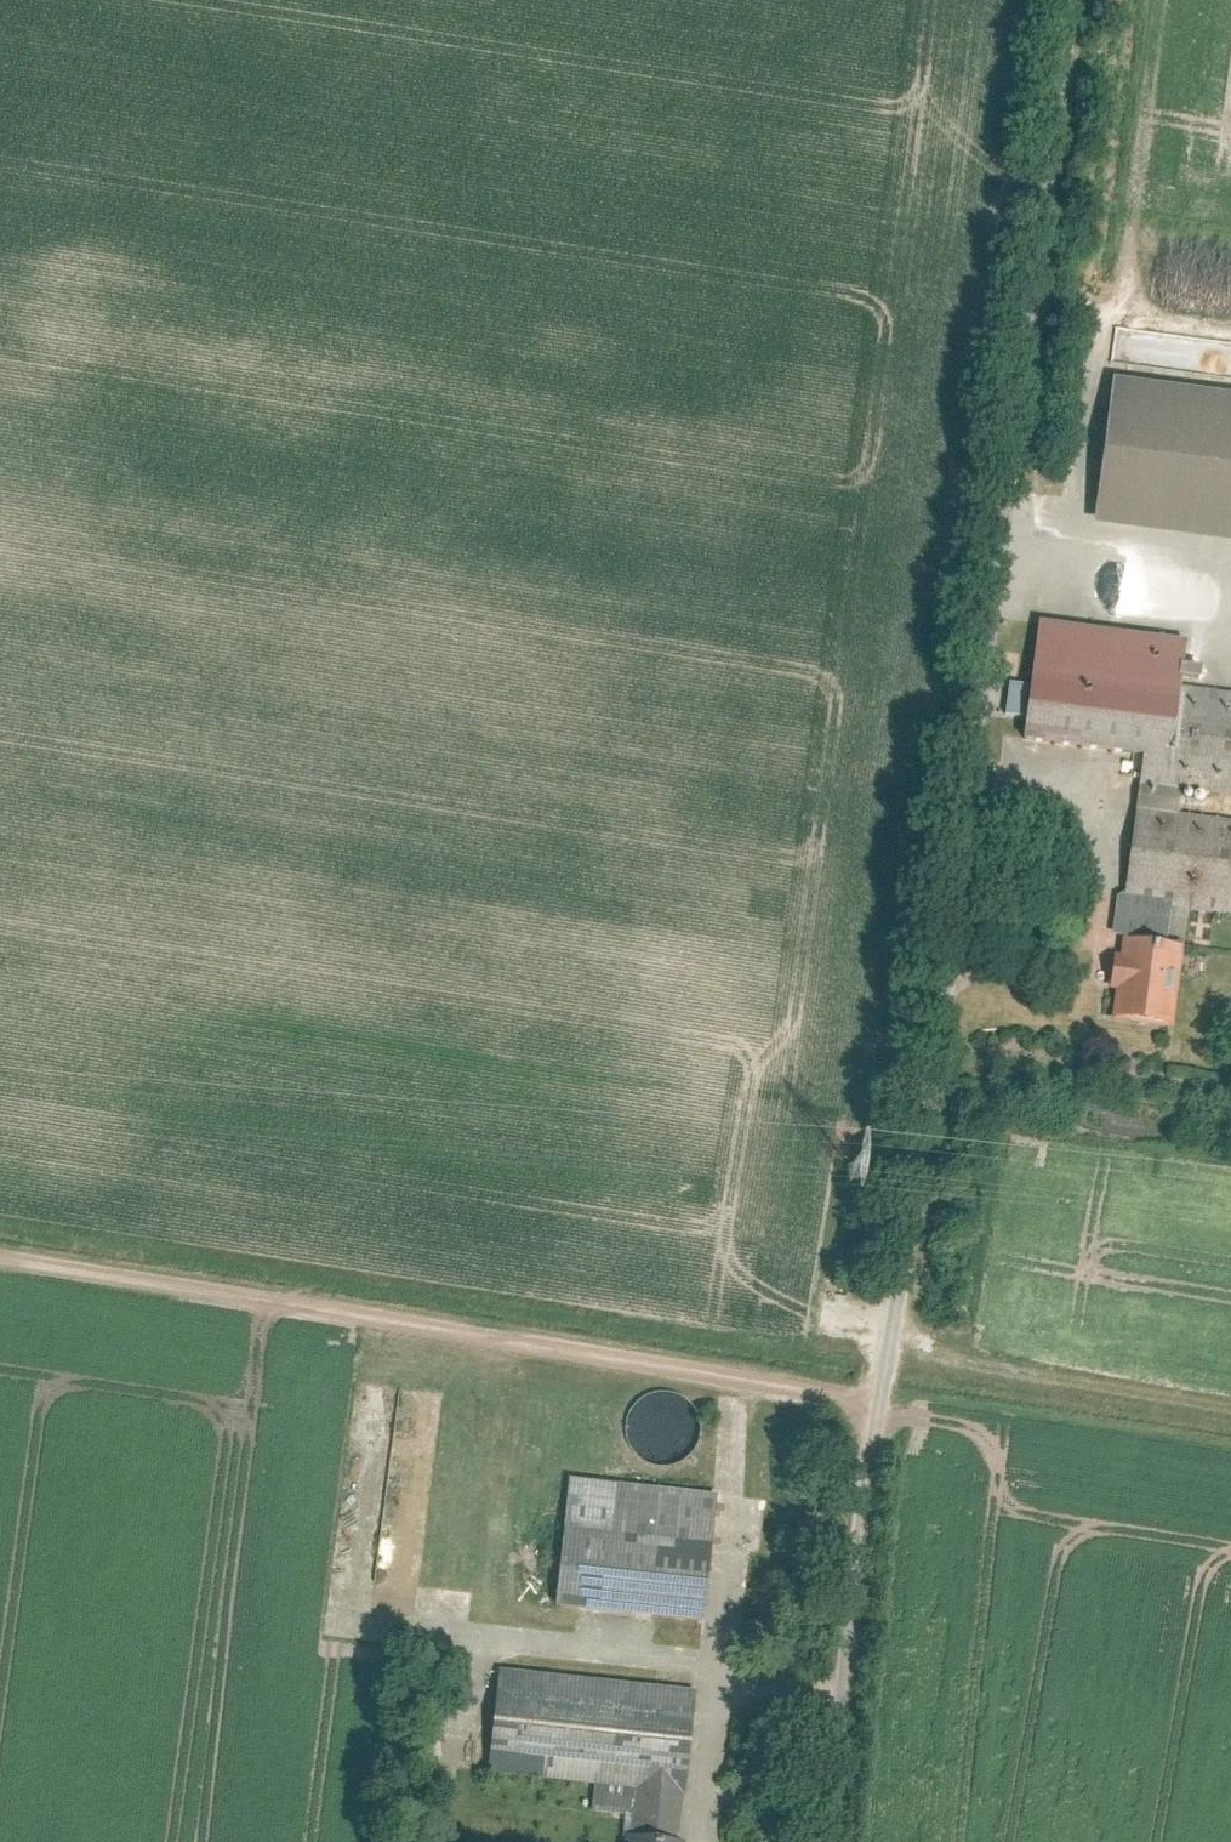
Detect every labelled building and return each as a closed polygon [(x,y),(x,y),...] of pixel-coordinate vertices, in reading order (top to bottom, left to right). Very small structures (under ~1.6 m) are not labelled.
[(1154,332),(1151,359),(1170,361),(1168,377),(1230,385),(1230,341),(1154,332)] [(1097,529),(1230,542),(1230,396),(1111,384),(1097,529)] [(1124,902),(1173,909),(1230,916),(1230,691),(1195,687),(1201,641),(1038,620),(1029,694),(1025,720),(1023,737),(1143,753),(1124,902)] [(1025,720),(1029,694),(1013,692),(1010,710),(1009,717),(1025,720)] [(1070,866),(1073,851),(1057,847),(1054,863),(1070,866)] [(1117,983),(1112,1018),(1171,1026),(1182,944),(1168,942),(1173,909),(1124,902),(1123,910),(1117,909),(1114,933),(1124,934),(1121,956),(1113,955),(1109,982),(1117,983)] [(628,1415),(625,1427),(627,1440),(632,1451),(641,1460),(653,1466),(666,1467),(678,1464),(688,1458),(696,1448),(700,1437),(701,1425),(697,1413),(691,1403),(681,1396),(669,1392),(657,1392),(645,1396),(635,1404),(628,1415)] [(566,1487),(555,1611),(699,1623),(710,1500),(566,1487)] [(693,1690),(493,1675),(486,1780),(685,1795),(693,1690)]
